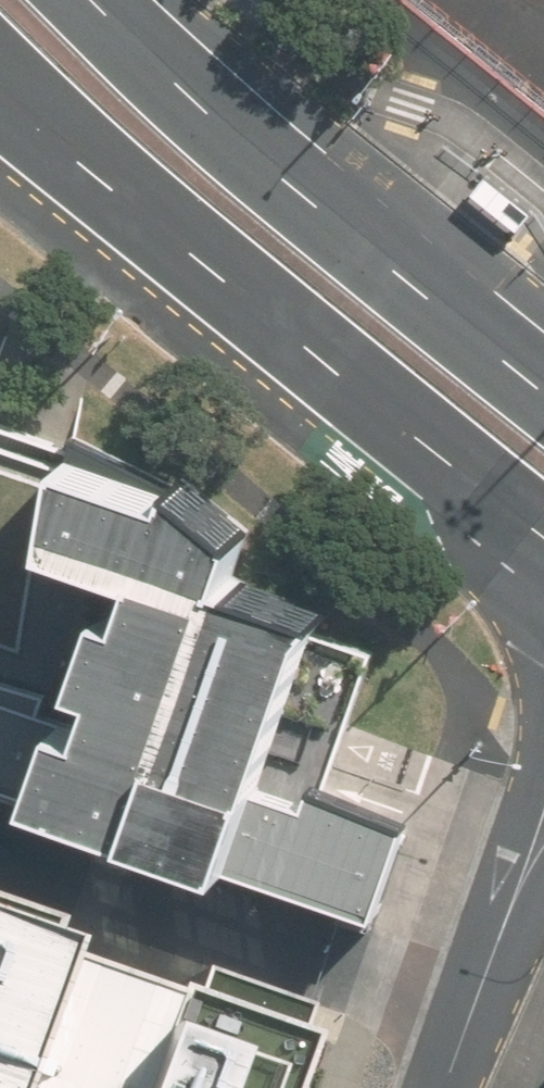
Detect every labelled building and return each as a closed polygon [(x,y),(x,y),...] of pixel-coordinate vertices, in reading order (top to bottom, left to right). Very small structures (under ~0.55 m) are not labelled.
[(476,192),(518,227),(532,210),(490,175),(476,192)] [(356,901),(381,809),(325,785),(376,654),(187,482),(79,433),(59,543),(127,570),(72,725),(0,695),(0,778),(356,901)] [(314,1025),(0,916),(0,1087),(292,1087),(314,1025)]
